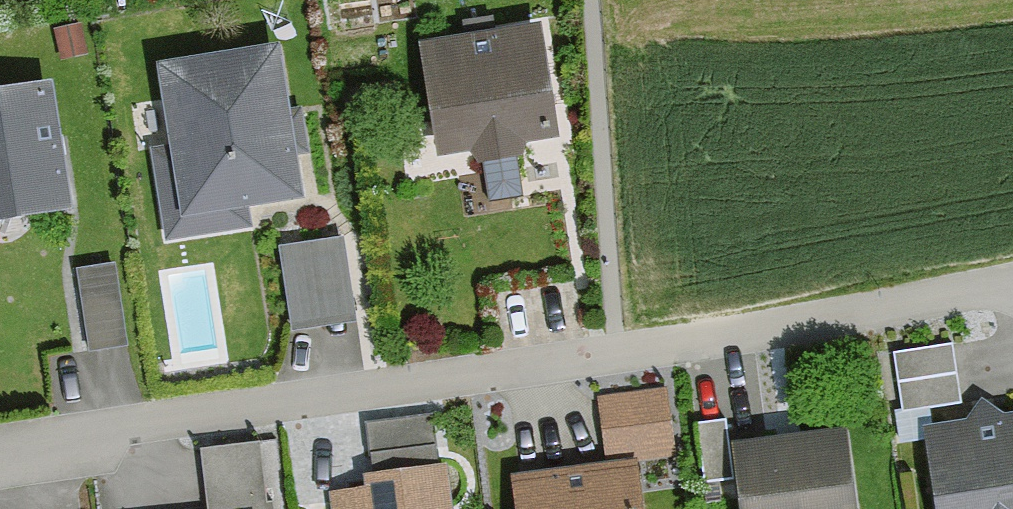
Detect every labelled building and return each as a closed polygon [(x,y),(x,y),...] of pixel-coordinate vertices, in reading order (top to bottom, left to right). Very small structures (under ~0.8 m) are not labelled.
[(561,146),(539,33),(420,55),(442,169),(478,162),(481,174),(530,164),(528,153),(561,146)] [(84,65),(79,38),(55,42),(59,69),(84,65)] [(284,55),(158,73),(170,158),(155,160),(168,249),(251,237),(248,214),(306,205),(284,55)] [(55,90),(0,98),(0,227),(75,214),(55,90)] [(355,332),(341,244),(276,255),(291,342),(355,332)] [(126,351),(114,271),(75,276),(87,357),(126,351)] [(960,413),(954,355),(893,362),(900,420),(960,413)] [(670,462),(664,398),(594,405),(600,469),(670,462)] [(1011,424),(987,411),(968,430),(930,434),(940,508),(1012,508),(1012,424),(1011,424)] [(427,425),(363,432),(369,481),(363,482),(365,497),(329,501),(330,508),(453,508),(449,474),(432,475),(427,425)] [(731,485),(725,430),(696,433),(703,488),(731,485)] [(852,440),(738,452),(744,508),(859,508),(852,440)] [(262,451),(197,460),(203,508),(269,508),(262,451)] [(639,468),(511,483),(514,508),(643,508),(639,468)]
